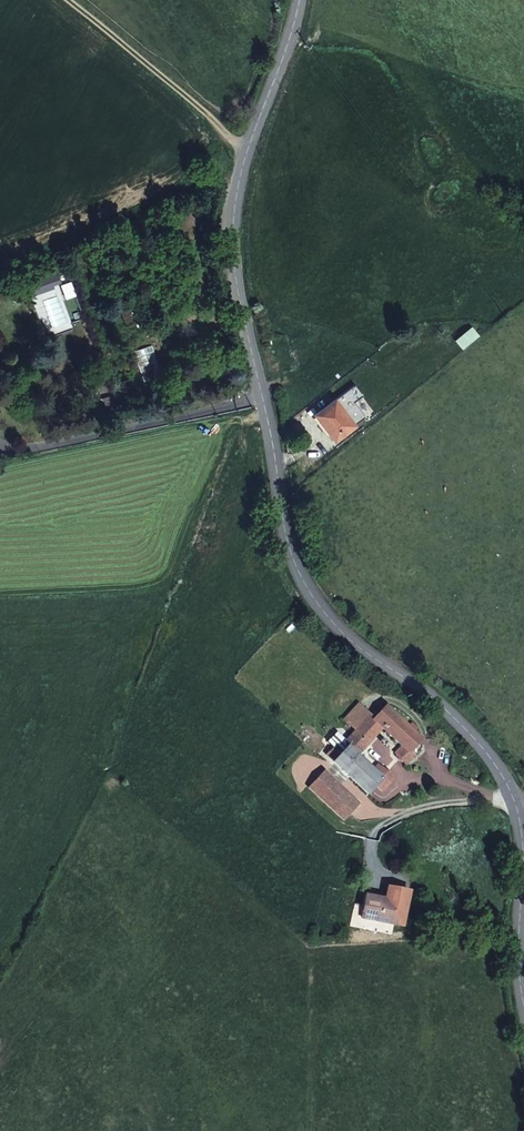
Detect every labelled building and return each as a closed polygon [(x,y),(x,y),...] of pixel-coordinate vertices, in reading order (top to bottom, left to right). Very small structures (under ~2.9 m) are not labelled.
[(111,238),(98,243),(104,258),(117,253),(111,238)] [(57,280),(54,273),(40,279),(43,286),(57,280)] [(58,283),(57,280),(43,286),(40,279),(30,282),(34,295),(52,288),(51,285),(58,283)] [(124,300),(125,304),(134,323),(136,327),(144,324),(132,297),(124,300)] [(117,308),(126,327),(134,323),(125,304),(117,308)] [(354,425),(333,400),(314,415),(334,441),(354,425)] [(345,720),(356,731),(367,719),(370,717),(358,706),(345,720)] [(407,728),(385,707),(377,715),(374,719),(370,716),(370,717),(367,719),(356,731),(368,743),(381,729),(401,747),(395,754),(406,764),(420,749),(416,745),(420,740),(413,733),(416,729),(411,723),(407,728)] [(368,743),(356,731),(345,743),(346,749),(343,752),(336,746),(328,755),(334,761),(334,762),(367,793),(375,785),(382,791),(393,778),(386,771),(385,773),(378,767),(372,772),(360,761),(363,758),(363,754),(360,752),(367,744),(368,743)] [(324,771),(309,788),(343,819),(358,803),(324,771)] [(363,905),(361,918),(390,924),(401,926),(408,891),(387,887),(385,899),(365,895),(363,905)] [(361,918),(363,905),(354,903),(351,916),(361,918)]
